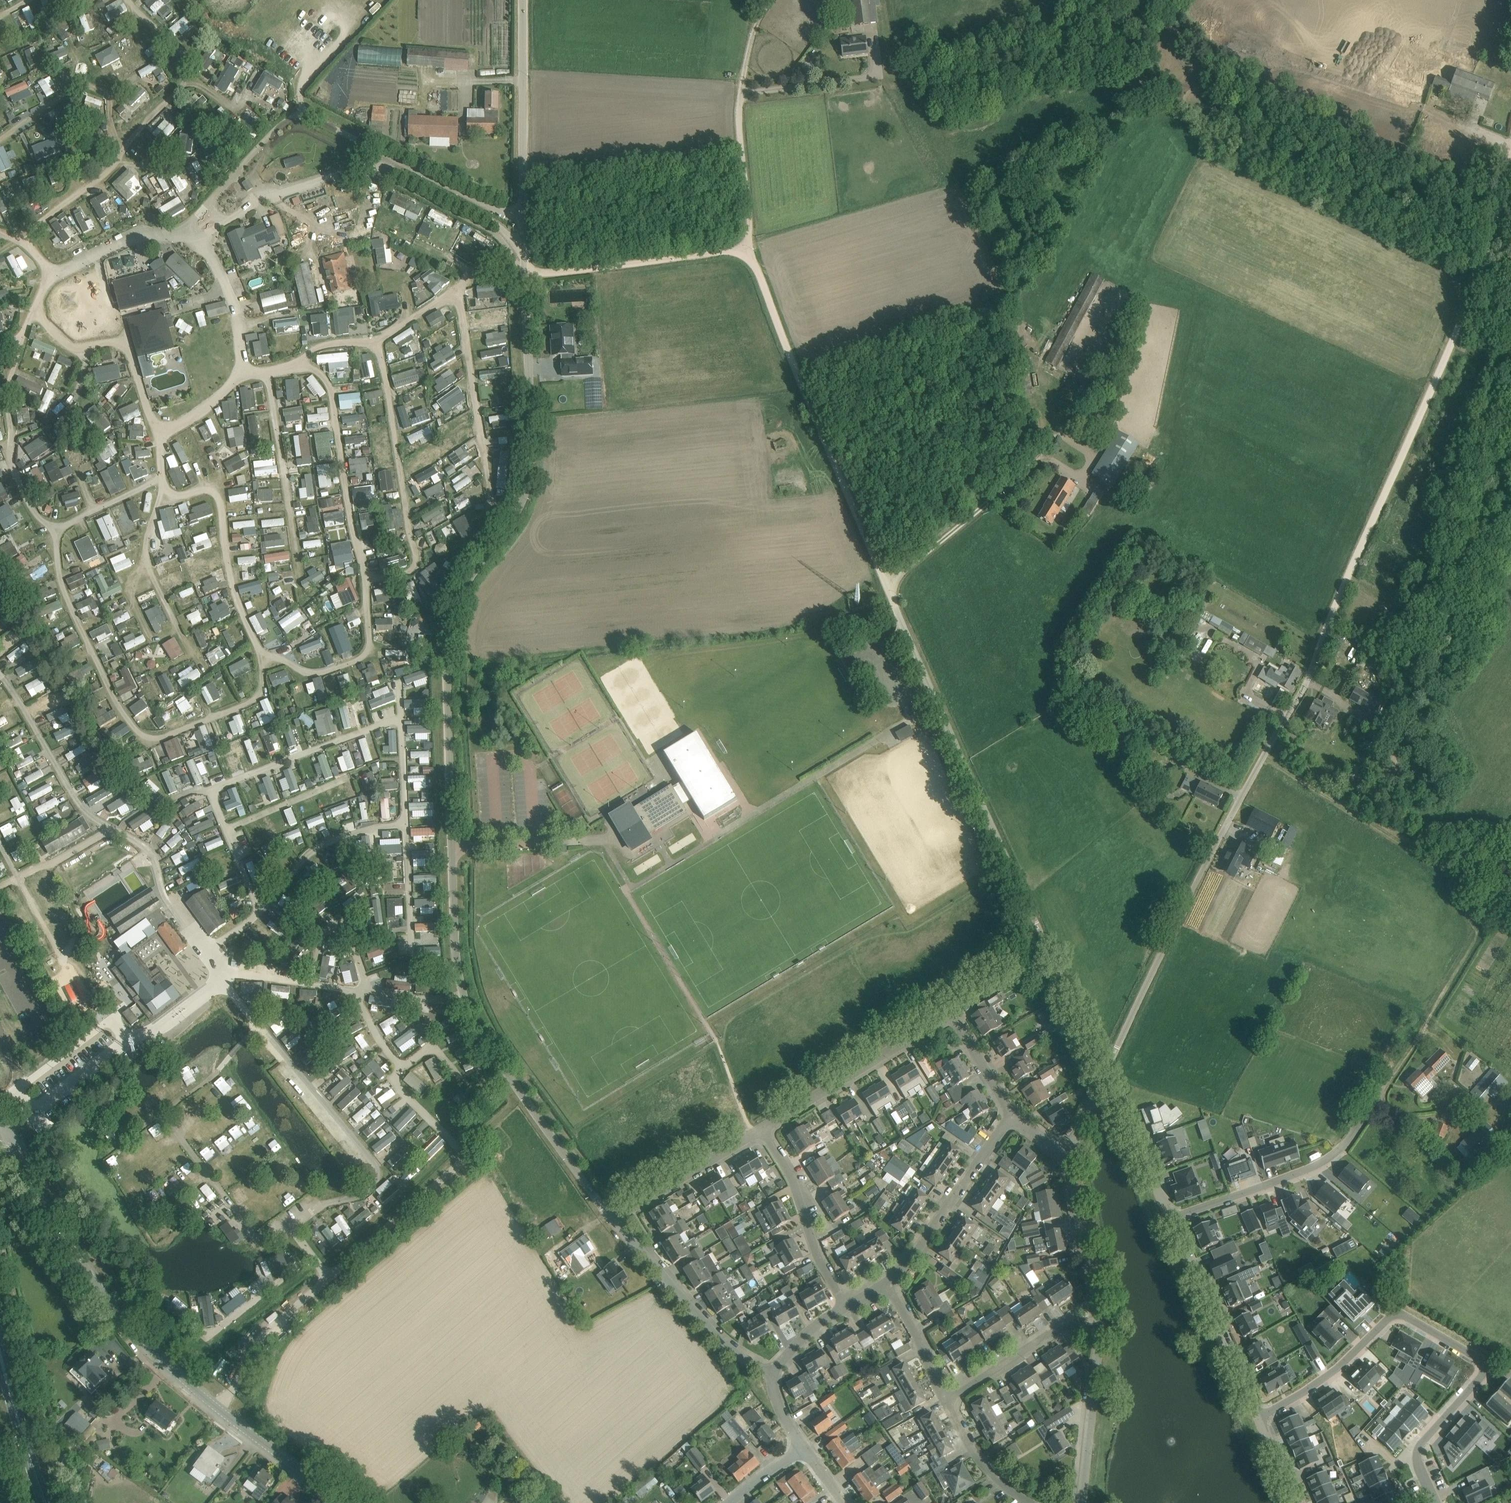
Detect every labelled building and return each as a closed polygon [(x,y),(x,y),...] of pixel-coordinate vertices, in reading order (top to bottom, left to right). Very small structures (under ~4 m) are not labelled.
[(51,6),(48,0),(41,0),(45,9),(51,6)] [(128,11),(123,0),(119,0),(106,6),(112,18),(128,11)] [(155,15),(158,12),(164,19),(173,10),(168,4),(173,0),(148,0),(144,3),(155,15)] [(870,24),(877,23),(875,0),(853,0),(856,26),(870,24)] [(84,32),(93,30),(90,14),(80,16),(84,32)] [(181,34),(194,23),(187,15),(169,29),(174,35),(179,31),(181,34)] [(57,30),(64,40),(72,35),(65,25),(57,30)] [(157,36),(138,50),(146,61),(165,47),(157,36)] [(866,39),(841,42),(843,57),(868,54),(866,39)] [(55,60),(69,55),(65,45),(51,51),(55,60)] [(25,50),(29,65),(41,62),(37,47),(25,50)] [(359,48),(358,63),(402,64),(402,49),(359,48)] [(408,66),(418,67),(419,49),(409,48),(408,66)] [(469,53),(437,50),(436,68),(468,71),(469,53)] [(11,73),(14,79),(27,72),(19,55),(12,58),(18,70),(11,73)] [(240,70),(245,62),(239,58),(234,65),(240,70)] [(138,70),(141,77),(161,68),(158,62),(138,70)] [(228,93),(240,69),(228,63),(216,87),(228,93)] [(1436,77),(1432,86),(1432,88),(1474,103),(1477,96),(1489,100),(1495,84),(1455,70),(1451,83),(1436,77)] [(254,92),(261,95),(268,83),(280,90),(284,82),(265,71),(254,92)] [(50,75),(38,82),(47,97),(59,90),(50,75)] [(5,90),(11,104),(32,95),(26,81),(5,90)] [(184,104),(188,109),(201,100),(197,94),(184,104)] [(499,94),(487,94),(487,111),(466,111),(466,133),(498,134),(499,94)] [(99,112),(103,101),(88,96),(84,107),(99,112)] [(70,118),(74,101),(64,99),(60,116),(70,118)] [(125,102),(118,110),(129,120),(136,112),(125,102)] [(162,114),(167,118),(173,113),(167,108),(162,114)] [(384,123),(385,111),(373,110),(372,121),(384,123)] [(11,112),(7,115),(12,124),(16,121),(11,112)] [(409,138),(449,139),(449,145),(458,145),(458,118),(410,117),(409,138)] [(166,119),(152,133),(161,142),(175,128),(166,119)] [(237,125),(250,132),(253,126),(240,120),(237,125)] [(32,146),(36,160),(61,152),(57,138),(32,146)] [(10,158),(16,156),(14,149),(6,152),(4,147),(0,148),(0,172),(13,167),(10,158)] [(286,170),(303,165),(300,156),(283,161),(286,170)] [(187,167),(196,185),(203,181),(197,172),(203,169),(198,161),(187,167)] [(127,200),(138,190),(130,182),(137,175),(130,168),(112,185),(127,200)] [(162,172),(151,177),(159,193),(170,188),(162,172)] [(24,185),(40,179),(38,175),(23,180),(24,185)] [(178,191),(184,189),(180,178),(174,181),(178,191)] [(243,184),(248,191),(253,188),(248,181),(243,184)] [(102,203),(110,199),(106,192),(91,200),(101,220),(108,216),(102,203)] [(417,221),(424,205),(394,193),(390,203),(395,205),(392,211),(417,221)] [(179,197),(158,209),(162,215),(169,211),(173,217),(187,209),(179,197)] [(10,209),(6,199),(0,202),(0,209),(2,213),(10,209)] [(84,233),(90,230),(80,209),(74,212),(84,233)] [(432,210),(428,217),(451,228),(454,221),(432,210)] [(50,224),(67,242),(76,234),(68,225),(71,222),(62,213),(50,224)] [(229,236),(233,245),(242,267),(262,259),(258,249),(270,245),(270,247),(281,242),(278,236),(287,233),(280,215),(271,219),(274,228),(266,231),(263,225),(246,232),(245,229),(229,236)] [(419,232),(429,237),(434,227),(424,223),(419,232)] [(475,233),(473,238),(492,248),(495,243),(475,233)] [(376,249),(378,265),(393,263),(391,249),(386,249),(384,238),(372,240),(373,249),(376,249)] [(284,252),(282,246),(274,249),(276,255),(284,252)] [(323,258),(324,263),(328,281),(330,280),(333,294),(345,291),(345,290),(360,287),(357,275),(350,277),(344,253),(323,258)] [(13,254),(6,257),(18,279),(31,271),(23,255),(16,259),(13,254)] [(177,254),(166,266),(163,260),(156,262),(150,268),(154,272),(113,282),(122,315),(155,306),(156,311),(163,310),(164,313),(128,323),(144,380),(155,377),(148,355),(175,349),(169,328),(174,326),(171,314),(166,315),(165,314),(169,313),(166,302),(172,300),(167,281),(170,280),(173,278),(182,286),(184,284),(191,291),(203,279),(177,254)] [(416,267),(419,263),(413,259),(410,264),(416,267)] [(318,305),(308,264),(293,268),(303,308),(318,305)] [(421,277),(427,285),(427,284),(435,294),(448,285),(435,267),(421,277)] [(1102,280),(1092,275),(1045,364),(1056,370),(1102,280)] [(478,299),(501,298),(501,286),(478,287),(478,299)] [(10,296),(7,288),(0,291),(0,300),(10,296)] [(288,308),(284,289),(260,295),(265,314),(288,308)] [(369,293),(373,316),(382,315),(381,311),(400,307),(398,293),(383,296),(382,290),(369,293)] [(228,313),(225,302),(206,307),(209,318),(228,313)] [(490,324),(505,322),(503,308),(479,311),(480,319),(489,317),(490,324)] [(349,324),(355,323),(354,309),(334,310),(336,336),(350,335),(349,324)] [(426,317),(432,327),(446,320),(441,310),(426,317)] [(313,336),(329,335),(329,314),(313,315),(313,336)] [(276,333),(300,331),(298,318),(275,320),(276,333)] [(567,326),(552,328),(553,355),(562,355),(563,360),(562,360),(563,376),(593,374),(592,358),(575,359),(574,354),(575,354),(574,338),(568,338),(567,326)] [(396,343),(415,334),(412,328),(393,338),(396,343)] [(177,341),(188,337),(185,331),(175,335),(177,341)] [(506,332),(487,334),(488,345),(507,344),(506,332)] [(51,362),(57,348),(35,339),(32,347),(47,352),(44,359),(51,362)] [(259,342),(247,343),(248,360),(260,359),(259,342)] [(317,355),(318,364),(330,363),(330,373),(338,373),(338,368),(350,367),(349,353),(317,355)] [(372,376),(368,354),(361,355),(365,377),(372,376)] [(72,366),(74,359),(60,356),(58,363),(72,366)] [(499,358),(500,366),(509,365),(507,356),(499,358)] [(54,385),(62,365),(57,363),(49,383),(54,385)] [(96,382),(121,379),(119,365),(95,368),(96,382)] [(418,369),(421,380),(427,379),(424,368),(418,369)] [(392,376),(396,389),(420,381),(417,369),(392,376)] [(509,370),(481,371),(481,379),(509,379),(509,370)] [(452,371),(432,384),(439,393),(458,380),(452,371)] [(320,397),(326,393),(314,374),(308,378),(320,397)] [(288,399),(300,399),(300,379),(287,379),(288,399)] [(27,380),(22,390),(39,398),(44,388),(27,380)] [(117,404),(128,389),(119,382),(107,396),(117,404)] [(242,387),(243,408),(257,408),(256,390),(249,390),(248,387),(242,387)] [(445,413),(461,403),(457,396),(463,392),(460,387),(437,400),(445,413)] [(46,413),(55,392),(48,390),(40,410),(46,413)] [(370,399),(371,404),(380,403),(379,397),(383,396),(382,390),(365,392),(366,400),(370,399)] [(361,393),(339,394),(340,409),(353,409),(353,403),(362,403),(361,393)] [(223,400),(224,419),(237,418),(236,399),(223,400)] [(52,400),(49,408),(55,409),(57,401),(52,400)] [(125,422),(141,414),(136,402),(119,410),(125,422)] [(406,405),(398,407),(404,428),(431,420),(427,408),(415,411),(417,418),(410,420),(406,405)] [(303,406),(284,409),(286,422),(301,420),(300,414),(304,413),(303,406)] [(317,408),(318,414),(308,415),(308,421),(329,420),(328,407),(317,408)] [(93,408),(85,414),(94,425),(102,419),(93,408)] [(361,425),(362,430),(367,430),(367,423),(366,414),(343,416),(344,427),(361,425)] [(507,414),(491,417),(493,429),(509,426),(507,414)] [(257,415),(249,416),(251,437),(258,436),(257,415)] [(57,432),(66,426),(62,419),(53,426),(57,432)] [(212,419),(206,421),(207,424),(200,427),(206,443),(220,437),(212,419)] [(144,425),(130,425),(130,436),(144,436),(144,425)] [(411,444),(420,439),(423,444),(435,438),(429,426),(408,437),(411,444)] [(244,427),(228,430),(231,447),(247,445),(244,427)] [(334,431),(316,433),(318,460),(333,458),(331,439),(334,439),(334,431)] [(1093,475),(1101,480),(1113,487),(1139,444),(1119,432),(1093,475)] [(300,457),(301,465),(311,465),(310,434),(295,435),(296,458),(300,457)] [(32,460),(55,448),(48,435),(25,446),(32,460)] [(366,435),(345,437),(346,444),(366,443),(366,435)] [(376,441),(377,459),(390,459),(389,440),(376,441)] [(442,443),(445,453),(455,449),(452,440),(442,443)] [(99,449),(105,460),(118,453),(112,442),(99,449)] [(176,448),(180,460),(195,455),(191,443),(176,448)] [(420,461),(426,457),(429,464),(440,458),(432,445),(416,454),(420,461)] [(136,447),(136,457),(151,456),(151,450),(143,450),(143,446),(136,447)] [(462,446),(449,455),(455,465),(462,460),(460,456),(466,452),(462,446)] [(508,488),(510,451),(500,451),(498,488),(508,488)] [(176,455),(166,458),(177,488),(187,484),(176,455)] [(230,474),(246,466),(240,455),(224,462),(230,474)] [(367,457),(349,459),(351,473),(369,470),(367,457)] [(278,473),(278,466),(273,466),(273,459),(254,460),(255,475),(278,473)] [(58,462),(32,469),(36,485),(48,481),(46,477),(55,474),(56,478),(62,476),(58,462)] [(190,483),(197,481),(191,463),(184,465),(190,483)] [(319,488),(332,487),(330,470),(336,469),(335,464),(318,465),(319,488)] [(109,469),(120,492),(127,489),(116,465),(109,469)] [(150,476),(148,467),(138,469),(137,465),(131,466),(133,479),(150,476)] [(447,468),(451,475),(456,471),(452,465),(447,468)] [(64,477),(73,474),(71,466),(62,469),(64,477)] [(471,470),(475,476),(481,472),(477,466),(471,470)] [(383,489),(395,487),(392,470),(380,471),(383,489)] [(466,471),(451,481),(458,491),(472,481),(466,471)] [(313,474),(306,474),(307,488),(300,488),(300,498),(314,498),(313,474)] [(237,477),(239,484),(246,482),(244,475),(237,477)] [(90,480),(92,486),(101,482),(99,476),(90,480)] [(1038,517),(1051,525),(1057,515),(1058,516),(1061,510),(1065,513),(1070,506),(1066,503),(1076,486),(1062,477),(1044,507),(1044,509),(1038,517)] [(103,482),(93,486),(98,500),(108,496),(103,482)] [(9,497),(2,483),(0,484),(0,502),(9,497)] [(428,498),(445,489),(442,483),(425,491),(428,498)] [(374,486),(352,488),(354,502),(376,500),(374,486)] [(230,496),(248,494),(247,487),(229,489),(230,496)] [(258,489),(258,501),(274,501),(273,489),(258,489)] [(1095,490),(1089,500),(1096,505),(1102,494),(1095,490)] [(64,506),(81,505),(80,493),(64,494),(64,506)] [(466,493),(453,499),(459,510),(472,504),(466,493)] [(322,508),(334,507),(333,498),(321,499),(322,508)] [(193,507),(195,513),(191,514),(193,520),(214,515),(210,502),(193,507)] [(130,524),(140,519),(133,503),(122,507),(130,524)] [(182,515),(190,513),(187,503),(179,505),(182,515)] [(0,508),(0,520),(6,532),(20,525),(8,504),(0,508)] [(175,506),(160,510),(162,521),(159,522),(163,539),(181,535),(175,506)] [(430,522),(433,527),(448,519),(441,506),(422,517),(426,524),(430,522)] [(402,528),(401,508),(389,508),(390,528),(402,528)] [(464,544),(472,540),(470,535),(477,532),(472,520),(478,517),(475,510),(454,520),(464,544)] [(325,527),(345,523),(342,511),(323,514),(325,527)] [(362,528),(374,526),(372,512),(360,514),(362,528)] [(97,520),(107,541),(120,535),(110,514),(97,520)] [(256,521),(234,522),(234,529),(244,528),(244,535),(257,535),(256,521)] [(308,522),(308,533),(319,533),(319,521),(308,522)] [(193,551),(212,548),(209,533),(194,536),(196,544),(192,545),(193,551)] [(234,542),(241,541),(240,533),(232,535),(234,542)] [(283,534),(266,535),(266,542),(262,542),(262,547),(284,546),(283,534)] [(83,561),(98,556),(91,536),(76,541),(83,561)] [(304,542),(304,548),(322,545),(321,539),(304,542)] [(350,541),(332,544),(336,564),(354,560),(350,541)] [(182,561),(189,558),(184,546),(177,549),(182,561)] [(290,551),(265,555),(266,563),(291,559),(290,551)] [(406,567),(403,555),(380,560),(382,572),(406,567)] [(261,577),(259,565),(257,565),(256,556),(238,558),(239,564),(242,563),(244,579),(261,577)] [(195,576),(211,570),(208,562),(192,568),(195,576)] [(46,565),(30,571),(32,577),(48,571),(46,565)] [(306,589),(326,578),(321,570),(318,572),(315,567),(308,571),(311,577),(302,582),(306,589)] [(420,573),(435,597),(443,592),(429,568),(420,573)] [(96,569),(90,572),(93,579),(99,576),(96,569)] [(279,572),(269,573),(270,582),(280,581),(279,572)] [(85,573),(68,578),(71,589),(88,584),(85,573)] [(123,592),(121,582),(115,584),(114,578),(106,580),(104,574),(97,576),(103,598),(123,592)] [(215,576),(201,582),(206,593),(220,587),(215,576)] [(239,586),(241,594),(251,591),(252,595),(264,592),(261,580),(239,586)] [(332,596),(336,609),(359,602),(353,580),(336,585),(338,594),(332,596)] [(415,582),(409,584),(412,594),(417,592),(415,582)] [(276,595),(283,591),(280,586),(273,590),(276,595)] [(184,604),(197,599),(193,587),(180,592),(184,604)] [(396,600),(393,587),(375,590),(377,603),(396,600)] [(94,609),(96,615),(101,613),(94,596),(77,603),(82,614),(94,609)] [(292,604),(286,596),(268,608),(274,617),(292,604)] [(45,607),(50,620),(56,617),(54,613),(64,608),(60,601),(45,607)] [(216,602),(208,605),(215,621),(232,615),(226,602),(218,605),(216,602)] [(886,606),(880,608),(887,624),(892,622),(886,606)] [(156,633),(163,629),(153,608),(146,611),(156,633)] [(131,617),(127,609),(112,616),(116,624),(131,617)] [(287,633),(306,621),(298,609),(279,622),(287,633)] [(198,610),(188,616),(193,625),(204,619),(198,610)] [(317,611),(311,614),(318,626),(324,623),(317,611)] [(350,628),(362,624),(360,615),(347,619),(350,628)] [(1222,621),(1214,616),(1210,623),(1209,623),(1218,629),(1229,635),(1234,628),(1222,621)] [(377,618),(377,630),(394,630),(393,618),(377,618)] [(108,623),(92,632),(97,642),(113,634),(108,623)] [(330,629),(339,655),(353,650),(344,624),(330,629)] [(202,648),(209,645),(201,628),(194,632),(202,648)] [(1190,639),(1183,628),(1174,633),(1181,645),(1190,639)] [(228,629),(223,632),(230,648),(236,645),(228,629)] [(6,644),(19,634),(16,630),(3,639),(6,644)] [(270,645),(280,640),(275,630),(265,635),(270,645)] [(127,649),(147,641),(144,634),(136,638),(134,633),(123,637),(127,649)] [(60,640),(64,650),(80,644),(76,634),(60,640)] [(428,636),(418,636),(417,646),(428,646),(428,636)] [(163,644),(172,661),(185,654),(176,637),(163,644)] [(1267,647),(1258,641),(1252,651),(1262,657),(1267,647)] [(27,643),(7,655),(11,661),(31,650),(27,643)] [(117,643),(112,646),(117,656),(122,653),(117,643)] [(315,645),(309,647),(312,656),(318,653),(315,645)] [(220,647),(206,655),(213,665),(226,657),(220,647)] [(327,666),(335,663),(330,650),(322,652),(327,666)] [(0,662),(0,665),(2,667),(9,661),(6,657),(0,662)] [(20,677),(40,667),(36,659),(16,669),(20,677)] [(234,677),(252,670),(248,659),(229,666),(234,677)] [(371,686),(380,684),(374,662),(356,666),(361,687),(371,684),(371,686)] [(87,693),(99,688),(97,682),(97,681),(91,663),(78,668),(87,693)] [(182,679),(178,681),(182,687),(202,675),(198,668),(193,671),(190,665),(178,672),(182,679)] [(412,665),(396,670),(397,676),(414,671),(412,665)] [(1290,691),(1301,672),(1290,666),(1287,670),(1282,667),(1278,674),(1273,672),(1269,679),(1272,681),(1270,684),(1260,679),(1254,690),(1273,700),(1279,690),(1277,688),(1279,685),(1290,691)] [(125,678),(116,683),(122,696),(139,687),(128,667),(121,671),(125,678)] [(273,687),(291,681),(287,669),(269,675),(273,687)] [(406,685),(415,683),(416,686),(427,684),(426,677),(428,676),(427,671),(404,676),(406,685)] [(166,673),(159,678),(168,696),(176,692),(166,673)] [(348,674),(338,676),(344,696),(354,694),(348,674)] [(38,692),(47,687),(41,677),(26,685),(28,691),(36,687),(38,692)] [(210,704),(222,697),(213,682),(200,689),(210,704)] [(375,699),(369,701),(372,709),(396,700),(389,685),(373,692),(375,699)] [(1357,688),(1350,699),(1375,713),(1381,702),(1357,688)] [(44,703),(51,700),(53,705),(61,702),(57,692),(42,698),(44,703)] [(175,706),(182,715),(196,704),(189,695),(175,706)] [(143,698),(130,707),(136,716),(149,707),(143,698)] [(262,726),(277,720),(268,698),(260,701),(264,711),(257,714),(262,726)] [(428,707),(428,699),(405,699),(405,708),(428,707)] [(1321,727),(1324,720),(1327,713),(1335,717),(1338,711),(1323,702),(1322,705),(1315,701),(1309,713),(1314,715),(1314,716),(1315,717),(1312,722),(1321,727)] [(355,704),(348,706),(349,710),(341,712),(344,728),(359,726),(355,704)] [(60,717),(63,723),(71,720),(66,707),(47,714),(50,721),(60,717)] [(314,712),(320,737),(336,732),(330,708),(314,712)] [(0,715),(0,719),(6,729),(16,723),(9,710),(0,715)] [(98,717),(101,725),(117,719),(115,711),(98,717)] [(166,711),(162,713),(168,722),(172,720),(166,711)] [(227,717),(236,736),(248,731),(239,712),(227,717)] [(311,726),(316,720),(304,712),(300,718),(311,726)] [(159,714),(152,718),(155,726),(163,722),(159,714)] [(125,721),(104,735),(110,744),(131,730),(125,721)] [(55,733),(58,741),(77,733),(73,724),(55,733)] [(201,730),(196,731),(200,748),(220,743),(218,736),(211,738),(207,725),(200,726),(201,730)] [(416,739),(428,739),(429,726),(408,725),(407,734),(416,734),(416,739)] [(896,734),(899,741),(913,733),(910,726),(896,734)] [(272,727),(262,730),(263,737),(274,734),(272,727)] [(388,731),(389,742),(383,742),(384,753),(398,752),(397,730),(388,731)] [(275,733),(264,738),(270,753),(281,748),(275,733)] [(21,735),(7,743),(11,749),(24,741),(21,735)] [(178,737),(164,743),(171,761),(185,755),(178,737)] [(362,748),(365,761),(372,759),(367,738),(352,742),(354,750),(362,748)] [(251,739),(244,741),(253,764),(259,762),(251,739)] [(70,761),(87,750),(83,744),(66,755),(70,761)] [(343,752),(344,756),(339,757),(341,770),(354,768),(351,751),(343,752)] [(430,751),(411,752),(411,758),(420,758),(420,763),(430,763),(430,751)] [(320,764),(316,764),(319,774),(324,773),(326,779),(333,777),(327,754),(318,756),(320,764)] [(24,766),(35,761),(32,755),(21,759),(24,766)] [(232,772),(239,770),(234,755),(227,757),(232,772)] [(80,773),(96,763),(92,757),(76,767),(80,773)] [(193,777),(207,770),(202,758),(187,764),(193,777)] [(387,769),(387,762),(372,763),(373,771),(387,769)] [(1147,771),(1147,762),(1138,762),(1138,771),(1147,771)] [(1359,775),(1358,765),(1348,766),(1349,776),(1359,775)] [(291,788),(292,792),(300,790),(293,768),(285,770),(287,778),(280,780),(283,790),(291,788)] [(42,770),(25,777),(28,783),(44,776),(42,770)] [(170,792),(178,789),(170,770),(162,773),(170,792)] [(373,771),(365,773),(369,789),(377,787),(373,771)] [(277,774),(279,780),(286,777),(284,772),(277,774)] [(414,788),(427,788),(427,775),(408,775),(409,782),(414,782),(414,788)] [(272,801),(278,799),(270,776),(264,778),(272,801)] [(1223,793),(1219,791),(1200,782),(1187,776),(1181,788),(1194,794),(1193,795),(1217,806),(1223,793)] [(399,782),(394,782),(394,778),(381,779),(381,790),(399,789),(399,782)] [(150,779),(145,784),(156,793),(160,789),(150,779)] [(353,780),(346,781),(350,799),(357,797),(353,780)] [(32,800),(54,791),(51,784),(29,793),(32,800)] [(624,841),(626,840),(632,850),(650,840),(648,836),(687,812),(671,785),(632,809),(629,806),(612,816),(618,827),(616,828),(624,841)] [(238,787),(229,790),(232,800),(225,803),(228,811),(238,808),(240,816),(246,814),(238,787)] [(90,805),(109,796),(105,789),(87,798),(90,805)] [(312,797),(314,801),(308,803),(312,814),(326,808),(320,794),(312,797)] [(111,812),(119,809),(121,814),(138,808),(133,795),(108,804),(111,812)] [(57,798),(36,807),(39,814),(60,805),(57,798)] [(381,800),(382,819),(391,819),(390,799),(381,800)] [(200,801),(181,810),(185,816),(203,808),(200,801)] [(362,819),(369,819),(368,802),(361,803),(362,819)] [(414,817),(434,816),(433,802),(410,803),(410,811),(414,811),(414,817)] [(331,809),(334,817),(350,810),(347,803),(331,809)] [(285,811),(291,826),(298,823),(292,808),(285,811)] [(1255,809),(1247,825),(1271,837),(1279,821),(1255,809)] [(203,810),(196,813),(198,818),(206,815),(203,810)] [(139,836),(156,826),(148,812),(131,822),(139,836)] [(43,822),(46,828),(63,820),(60,813),(43,822)] [(24,833),(33,828),(27,814),(17,818),(24,833)] [(306,821),(309,828),(325,822),(323,815),(306,821)] [(212,818),(189,828),(192,836),(215,825),(212,818)] [(87,834),(79,820),(42,841),(50,856),(87,834)] [(347,829),(356,828),(355,821),(346,822),(347,829)] [(267,822),(261,825),(269,841),(275,838),(267,822)] [(2,828),(5,836),(13,832),(9,825),(2,828)] [(164,825),(157,834),(163,838),(169,829),(164,825)] [(1289,849),(1299,830),(1291,826),(1281,845),(1289,849)] [(412,836),(436,835),(435,827),(412,828),(412,836)] [(286,841),(302,835),(300,828),(283,834),(286,841)] [(172,848),(183,838),(179,833),(167,843),(172,848)] [(208,850),(224,844),(222,837),(205,843),(208,850)] [(371,850),(370,838),(357,839),(358,851),(371,850)] [(401,854),(402,839),(381,839),(381,853),(401,854)] [(1219,870),(1235,878),(1241,865),(1249,869),(1255,856),(1248,852),(1250,849),(1234,841),(1219,870)] [(202,853),(208,851),(205,843),(199,845),(202,853)] [(268,864),(275,862),(270,845),(263,846),(268,864)] [(175,854),(180,863),(189,858),(185,849),(175,854)] [(329,850),(322,853),(325,859),(332,855),(329,850)] [(414,867),(426,866),(425,858),(435,857),(434,850),(413,851),(414,867)] [(182,875),(202,865),(199,858),(179,868),(182,875)] [(397,868),(397,859),(389,859),(388,868),(397,868)] [(246,863),(254,883),(261,880),(253,861),(246,863)] [(317,863),(311,867),(318,877),(324,873),(317,863)] [(44,873),(34,878),(39,888),(49,883),(44,873)] [(335,891),(342,899),(357,886),(347,874),(337,882),(340,886),(335,891)] [(414,875),(415,883),(423,882),(424,891),(432,890),(432,882),(437,882),(436,874),(414,875)] [(198,879),(187,886),(191,892),(202,885),(198,879)] [(297,887),(306,890),(309,883),(300,879),(297,887)] [(124,957),(157,933),(156,932),(158,931),(168,945),(176,956),(187,947),(169,924),(161,914),(163,913),(161,910),(164,908),(152,889),(151,889),(136,899),(109,917),(122,937),(114,943),(124,957)] [(207,890),(204,892),(187,905),(210,937),(227,924),(209,900),(213,897),(207,890)] [(43,895),(48,906),(57,902),(52,891),(43,895)] [(357,892),(343,904),(348,910),(362,898),(357,892)] [(388,916),(403,915),(403,898),(387,899),(388,916)] [(415,899),(415,908),(421,908),(421,914),(435,913),(434,898),(415,899)] [(229,906),(235,917),(247,910),(241,899),(229,906)] [(382,900),(371,900),(372,923),(383,922),(382,900)] [(21,904),(16,907),(21,918),(26,916),(21,904)] [(282,928),(287,921),(265,908),(259,919),(268,925),(264,933),(279,942),(286,931),(282,928)] [(57,924),(65,921),(62,913),(54,915),(57,924)] [(416,923),(416,931),(440,930),(439,922),(416,923)] [(252,930),(246,933),(251,943),(257,940),(252,930)] [(329,938),(331,946),(344,943),(342,935),(329,938)] [(291,951),(301,956),(307,943),(297,938),(291,951)] [(440,946),(419,947),(419,960),(441,959),(440,946)] [(376,964),(385,961),(381,950),(372,953),(376,964)] [(142,966),(131,952),(125,957),(126,959),(117,966),(118,966),(114,969),(128,986),(131,984),(140,996),(140,995),(143,998),(143,999),(155,1015),(179,997),(161,974),(153,980),(146,971),(146,972),(142,966)] [(200,952),(188,961),(196,971),(195,972),(200,978),(216,967),(213,964),(209,959),(207,961),(200,952)] [(328,978),(328,974),(335,974),(335,956),(322,956),(322,978),(328,978)] [(411,972),(410,961),(403,961),(403,973),(411,972)] [(342,972),(352,970),(353,982),(359,981),(356,963),(341,965),(342,972)] [(74,991),(70,980),(57,985),(61,995),(74,991)] [(106,982),(97,986),(101,996),(111,991),(106,982)] [(254,991),(254,1000),(262,1000),(262,982),(242,982),(242,991),(254,991)] [(290,998),(290,986),(272,985),(272,997),(290,998)] [(981,1011),(972,1017),(984,1036),(1004,1023),(1000,1015),(998,1016),(992,1008),(1002,1002),(998,994),(977,1006),(981,1011)] [(1028,1013),(1043,1005),(1039,998),(1024,1006),(1028,1013)] [(327,1004),(334,1016),(341,1012),(334,1000),(327,1004)] [(167,1037),(150,1014),(146,1017),(140,1009),(122,1023),(129,1033),(135,1028),(151,1049),(167,1037)] [(1052,1021),(1046,1011),(1038,1016),(1044,1026),(1052,1021)] [(272,1027),(276,1033),(287,1027),(283,1021),(272,1027)] [(281,1037),(290,1029),(287,1026),(278,1034),(281,1037)] [(296,1029),(282,1039),(289,1049),(303,1039),(296,1029)] [(1027,1050),(1051,1036),(1047,1030),(1023,1044),(1027,1050)] [(447,1037),(451,1047),(465,1040),(461,1031),(447,1037)] [(361,1033),(355,1038),(363,1048),(369,1044),(361,1033)] [(1009,1036),(1008,1035),(994,1043),(1002,1057),(1016,1048),(1012,1041),(1017,1037),(1014,1033),(1009,1036)] [(137,1045),(143,1052),(148,1049),(142,1041),(137,1045)] [(468,1045),(455,1051),(459,1061),(473,1055),(468,1045)] [(210,1048),(205,1063),(215,1067),(221,1052),(210,1048)] [(1422,1075),(1418,1071),(1406,1082),(1414,1090),(1414,1091),(1415,1092),(1416,1092),(1420,1096),(1425,1091),(1427,1093),(1433,1087),(1431,1085),(1434,1082),(1431,1079),(1451,1060),(1440,1049),(1426,1063),(1430,1067),(1422,1075)] [(1022,1077),(1023,1079),(1027,1076),(1026,1075),(1033,1071),(1030,1064),(1033,1062),(1026,1051),(1015,1058),(1019,1065),(1010,1070),(1017,1081),(1022,1077)] [(436,1082),(446,1077),(435,1057),(425,1062),(436,1082)] [(958,1058),(956,1059),(946,1066),(944,1062),(937,1066),(944,1080),(950,1076),(966,1066),(963,1062),(961,1063),(958,1058)] [(391,1067),(386,1063),(382,1067),(373,1059),(362,1070),(371,1079),(376,1074),(381,1079),(391,1067)] [(481,1069),(477,1059),(463,1065),(468,1075),(481,1069)] [(924,1064),(922,1061),(918,1063),(925,1075),(932,1070),(927,1062),(924,1064)] [(913,1063),(902,1070),(914,1089),(920,1085),(923,1089),(927,1086),(913,1063)] [(1054,1073),(1051,1075),(1053,1079),(1057,1077),(1056,1075),(1059,1073),(1058,1071),(1059,1070),(1062,1068),(1059,1064),(1052,1069),(1054,1073)] [(949,1093),(946,1095),(949,1100),(952,1098),(965,1089),(961,1082),(970,1077),(967,1072),(969,1071),(966,1066),(950,1076),(953,1082),(950,1083),(953,1087),(947,1090),(949,1093)] [(1043,1080),(1051,1075),(1054,1073),(1052,1069),(1051,1067),(1039,1074),(1043,1080)] [(1492,1069),(1470,1094),(1481,1102),(1488,1093),(1493,1098),(1507,1082),(1500,1075),(1492,1069)] [(892,1076),(894,1081),(906,1099),(910,1096),(908,1093),(914,1089),(902,1070),(892,1076)] [(351,1091),(356,1086),(343,1071),(333,1079),(338,1085),(331,1091),(336,1096),(347,1086),(351,1091)] [(884,1081),(873,1088),(885,1107),(890,1103),(893,1107),(898,1104),(884,1081)] [(1029,1096),(1035,1107),(1049,1098),(1043,1088),(1040,1082),(1039,1081),(1023,1091),(1027,1097),(1029,1096)] [(338,1105),(343,1110),(362,1092),(357,1086),(338,1105)] [(934,1102),(940,1098),(932,1086),(926,1090),(934,1102)] [(392,1088),(379,1099),(383,1104),(396,1093),(392,1088)] [(885,1107),(873,1088),(863,1094),(877,1117),(881,1115),(878,1111),(885,1107)] [(969,1095),(965,1089),(952,1098),(955,1104),(960,1101),(963,1106),(966,1104),(970,1109),(986,1099),(983,1094),(980,1095),(977,1090),(969,1095)] [(460,1106),(469,1098),(462,1091),(454,1098),(460,1106)] [(351,1101),(354,1108),(371,1101),(367,1093),(351,1101)] [(1053,1126),(1057,1123),(1066,1118),(1058,1105),(1068,1099),(1065,1093),(1050,1102),(1053,1107),(1045,1112),(1047,1116),(1049,1119),(1049,1118),(1053,1126)] [(148,1108),(157,1101),(151,1094),(142,1100),(148,1108)] [(944,1103),(949,1100),(946,1095),(941,1098),(944,1103)] [(861,1121),(866,1118),(854,1099),(849,1102),(848,1100),(844,1102),(855,1120),(859,1117),(861,1121)] [(988,1103),(986,1099),(970,1109),(963,1112),(964,1114),(956,1119),(960,1125),(971,1118),(972,1120),(989,1110),(986,1105),(988,1103)] [(371,1101),(353,1117),(359,1123),(376,1107),(371,1101)] [(917,1112),(910,1101),(903,1105),(910,1116),(917,1112)] [(836,1110),(848,1129),(852,1127),(849,1123),(855,1120),(844,1102),(840,1104),(841,1107),(836,1110)] [(1139,1111),(1141,1111),(1146,1125),(1153,1123),(1154,1125),(1151,1126),(1154,1135),(1165,1131),(1164,1126),(1169,1125),(1170,1126),(1178,1120),(1178,1119),(1183,1115),(1177,1107),(1171,1111),(1166,1104),(1158,1110),(1157,1108),(1156,1105),(1148,1108),(1139,1111)] [(900,1116),(907,1112),(903,1105),(895,1109),(900,1117),(900,1116)] [(371,1114),(375,1119),(381,1114),(378,1109),(371,1114)] [(822,1115),(828,1124),(836,1119),(830,1110),(822,1115)] [(926,1113),(919,1117),(923,1124),(930,1120),(926,1113)] [(384,1117),(364,1128),(367,1135),(388,1124),(384,1117)] [(886,1131),(879,1119),(874,1123),(881,1134),(886,1131)] [(1199,1129),(1208,1127),(1205,1120),(1197,1123),(1199,1129)] [(949,1121),(941,1126),(969,1145),(974,1138),(975,1135),(969,1131),(967,1133),(949,1121)] [(1463,1135),(1466,1138),(1461,1143),(1460,1143),(1474,1158),(1498,1137),(1484,1122),(1472,1133),(1469,1130),(1463,1135)] [(381,1139),(393,1128),(389,1123),(377,1133),(381,1139)] [(788,1136),(794,1146),(809,1136),(806,1130),(811,1126),(809,1123),(804,1127),(803,1126),(788,1136)] [(1443,1138),(1448,1126),(1439,1123),(1434,1134),(1443,1138)] [(1157,1144),(1165,1166),(1182,1160),(1178,1149),(1186,1147),(1183,1139),(1185,1138),(1182,1128),(1167,1133),(1169,1140),(1157,1144)] [(922,1130),(917,1133),(928,1142),(931,1137),(925,1133),(926,1132),(922,1130)] [(391,1131),(372,1148),(378,1154),(397,1137),(391,1131)] [(861,1145),(854,1133),(846,1138),(854,1149),(861,1145)] [(917,1133),(913,1136),(907,1140),(916,1146),(919,1142),(925,1146),(928,1142),(917,1133)] [(1243,1150),(1250,1148),(1248,1139),(1246,1134),(1238,1136),(1243,1150)] [(832,1142),(827,1135),(821,1139),(826,1146),(832,1142)] [(885,1142),(881,1135),(875,1139),(879,1145),(885,1142)] [(809,1136),(794,1146),(799,1155),(815,1145),(820,1141),(818,1137),(812,1141),(809,1136)] [(403,1137),(398,1141),(402,1146),(407,1142),(403,1137)] [(1255,1137),(1248,1139),(1250,1148),(1257,1146),(1255,1137)] [(904,1151),(909,1144),(902,1140),(897,1147),(904,1151)] [(940,1143),(937,1147),(957,1162),(960,1157),(958,1156),(961,1151),(948,1142),(944,1146),(940,1143)] [(1258,1152),(1264,1171),(1264,1170),(1299,1158),(1299,1159),(1300,1159),(1294,1142),(1293,1142),(1294,1143),(1272,1150),(1271,1149),(1258,1153),(1258,1152)] [(393,1166),(412,1148),(407,1143),(388,1161),(393,1166)] [(814,1163),(831,1152),(828,1147),(811,1158),(814,1163)] [(937,1147),(930,1156),(948,1169),(951,1165),(954,1166),(957,1162),(937,1147)] [(1023,1186),(1030,1182),(1027,1176),(1038,1170),(1036,1166),(1032,1163),(1037,1156),(1029,1149),(1028,1150),(1024,1147),(1012,1162),(1025,1172),(1019,1179),(1023,1186)] [(1227,1160),(1237,1155),(1233,1147),(1223,1153),(1227,1160)] [(753,1173),(759,1183),(764,1181),(760,1175),(770,1169),(764,1158),(759,1161),(753,1151),(744,1157),(753,1173)] [(889,1162),(906,1174),(910,1168),(893,1156),(892,1159),(882,1152),(879,1156),(887,1161),(889,1163),(889,1162)] [(1212,1163),(1219,1161),(1217,1154),(1210,1156),(1212,1163)] [(1230,1177),(1232,1183),(1247,1178),(1247,1176),(1254,1173),(1250,1159),(1242,1162),(1240,1154),(1223,1166),(1227,1178),(1230,1177)] [(273,1161),(279,1169),(287,1164),(281,1155),(273,1161)] [(823,1159),(823,1158),(807,1168),(813,1177),(829,1167),(825,1162),(831,1158),(829,1155),(823,1159)] [(1004,1155),(1000,1164),(1009,1169),(1013,1159),(1004,1155)] [(948,1169),(930,1156),(924,1165),(944,1179),(948,1175),(945,1173),(948,1169)] [(740,1172),(735,1175),(742,1185),(747,1182),(745,1179),(754,1174),(759,1183),(753,1173),(744,1157),(734,1163),(740,1172)] [(870,1160),(866,1165),(873,1169),(876,1164),(870,1160)] [(901,1181),(906,1174),(889,1162),(889,1163),(887,1161),(885,1165),(887,1166),(884,1171),(887,1173),(888,1173),(900,1182),(901,1181)] [(920,1171),(925,1174),(922,1178),(936,1187),(939,1182),(941,1184),(944,1179),(924,1165),(920,1171)] [(1370,1181),(1351,1165),(1340,1178),(1359,1194),(1370,1181)] [(819,1187),(828,1181),(832,1188),(841,1182),(844,1180),(840,1173),(838,1169),(832,1173),(829,1167),(813,1177),(819,1187)] [(1030,1182),(1043,1175),(1040,1169),(1038,1170),(1027,1176),(1030,1182)] [(1172,1187),(1177,1202),(1201,1194),(1195,1179),(1192,1180),(1188,1169),(1174,1174),(1178,1185),(1172,1187)] [(989,1179),(1004,1190),(1010,1181),(997,1172),(994,1176),(992,1175),(989,1179)] [(723,1182),(717,1173),(708,1179),(718,1196),(723,1203),(737,1195),(728,1180),(723,1182)] [(872,1180),(872,1179),(868,1175),(864,1178),(868,1183),(872,1180)] [(1030,1182),(1034,1188),(1047,1182),(1043,1175),(1030,1182)] [(882,1191),(884,1188),(887,1183),(883,1180),(878,1176),(873,1180),(882,1191)] [(375,1191),(385,1202),(399,1189),(390,1178),(375,1191)] [(699,1185),(701,1189),(704,1194),(699,1197),(706,1207),(711,1204),(709,1201),(718,1196),(708,1179),(699,1185)] [(985,1190),(998,1199),(1004,1190),(989,1179),(985,1184),(988,1185),(985,1190)] [(896,1189),(899,1185),(892,1180),(889,1184),(896,1189)] [(870,1187),(874,1193),(878,1189),(873,1184),(870,1187)] [(889,1184),(886,1189),(892,1194),(896,1189),(889,1184)] [(1327,1184),(1315,1197),(1335,1214),(1346,1201),(1327,1184)] [(915,1188),(914,1189),(910,1186),(904,1195),(908,1198),(924,1209),(927,1204),(925,1202),(928,1198),(926,1197),(915,1188)] [(828,1212),(844,1202),(841,1197),(846,1193),(844,1189),(839,1193),(822,1203),(828,1212)] [(685,1194),(691,1204),(697,1201),(690,1190),(685,1193),(685,1194)] [(976,1197),(992,1208),(997,1212),(1003,1203),(998,1199),(985,1190),(982,1194),(979,1192),(976,1197)] [(1029,1207),(1027,1210),(1034,1208),(1034,1209),(1059,1204),(1058,1198),(1056,1198),(1055,1190),(1037,1193),(1039,1203),(1033,1204),(1029,1200),(1026,1205),(1029,1207)] [(293,1191),(281,1198),(285,1206),(297,1199),(293,1191)] [(766,1198),(763,1192),(757,1195),(761,1202),(766,1198)] [(881,1198),(886,1202),(888,1199),(889,1197),(884,1193),(882,1196),(881,1198)] [(1023,1196),(1020,1200),(1026,1205),(1029,1200),(1023,1196)] [(972,1207),(985,1217),(988,1213),(992,1215),(990,1219),(1012,1233),(1017,1225),(1014,1223),(1007,1219),(997,1212),(992,1208),(976,1197),(973,1201),(975,1203),(972,1207)] [(881,1198),(877,1203),(883,1206),(886,1202),(881,1198)] [(902,1206),(915,1216),(918,1211),(921,1213),(924,1209),(908,1198),(902,1206)] [(1287,1198),(1279,1202),(1281,1208),(1283,1214),(1288,1212),(1290,1217),(1293,1220),(1290,1223),(1300,1232),(1306,1226),(1310,1230),(1318,1221),(1308,1211),(1309,1210),(1303,1202),(1301,1202),(1300,1198),(1289,1202),(1287,1198)] [(203,1211),(213,1227),(233,1215),(224,1199),(203,1211)] [(661,1204),(663,1207),(650,1214),(656,1224),(663,1220),(673,1214),(670,1208),(673,1206),(669,1200),(661,1204)] [(740,1205),(744,1212),(751,1207),(747,1200),(740,1205)] [(1016,1205),(1022,1209),(1024,1210),(1027,1210),(1029,1207),(1026,1205),(1020,1200),(1016,1205)] [(761,1224),(786,1211),(780,1201),(771,1206),(768,1201),(758,1207),(761,1212),(755,1215),(761,1224)] [(853,1204),(847,1207),(844,1202),(828,1212),(834,1222),(850,1212),(849,1211),(855,1208),(853,1204)] [(883,1206),(877,1203),(874,1207),(880,1211),(883,1206)] [(1271,1203),(1259,1207),(1266,1225),(1277,1221),(1282,1236),(1291,1233),(1283,1214),(1281,1208),(1274,1210),(1271,1203)] [(1034,1209),(1035,1213),(1037,1222),(1042,1221),(1060,1218),(1059,1210),(1060,1209),(1059,1204),(1034,1209)] [(1222,1210),(1224,1217),(1239,1212),(1236,1205),(1222,1210)] [(344,1212),(349,1217),(355,1212),(350,1206),(344,1212)] [(896,1215),(907,1223),(911,1226),(915,1222),(912,1220),(915,1216),(902,1206),(896,1215)] [(356,1227),(373,1215),(368,1208),(351,1221),(356,1227)] [(1409,1208),(1402,1216),(1413,1225),(1420,1218),(1409,1208)] [(1242,1214),(1250,1234),(1261,1229),(1253,1209),(1242,1214)] [(791,1220),(786,1211),(761,1224),(766,1234),(771,1232),(774,1236),(784,1230),(781,1225),(791,1220)] [(553,1213),(540,1224),(551,1237),(564,1226),(553,1213)] [(709,1221),(704,1213),(697,1218),(702,1226),(709,1221)] [(347,1236),(354,1231),(341,1214),(335,1219),(338,1222),(331,1227),(336,1234),(343,1229),(347,1236)] [(663,1220),(656,1224),(662,1233),(673,1226),(676,1231),(686,1225),(683,1220),(679,1223),(673,1214),(663,1220)] [(1007,1219),(1014,1223),(1017,1218),(1010,1214),(1007,1219)] [(896,1215),(889,1224),(902,1233),(906,1229),(908,1231),(911,1226),(907,1223),(896,1215)] [(862,1221),(868,1234),(877,1231),(872,1217),(862,1221)] [(956,1226),(977,1240),(980,1236),(974,1232),(978,1227),(965,1218),(961,1223),(959,1221),(956,1226)] [(859,1228),(864,1225),(860,1219),(856,1222),(859,1228)] [(1193,1229),(1196,1235),(1195,1235),(1198,1240),(1199,1240),(1203,1250),(1219,1243),(1214,1232),(1219,1229),(1215,1220),(1210,1222),(1209,1222),(1193,1229)] [(229,1221),(221,1227),(234,1244),(245,1235),(238,1227),(235,1229),(229,1221)] [(859,1228),(856,1222),(851,1225),(854,1231),(859,1228)] [(1021,1225),(1023,1232),(1038,1229),(1037,1222),(1021,1225)] [(685,1233),(690,1231),(686,1225),(676,1231),(679,1235),(662,1245),(668,1255),(685,1244),(680,1236),(685,1233)] [(334,1246),(341,1241),(329,1226),(323,1231),(334,1246)] [(722,1241),(729,1237),(730,1236),(726,1230),(724,1226),(715,1231),(721,1242),(722,1241)] [(734,1226),(726,1230),(730,1236),(732,1240),(740,1235),(735,1228),(734,1226)] [(965,1245),(969,1240),(971,1237),(976,1241),(977,1240),(956,1226),(953,1230),(955,1232),(952,1236),(965,1245)] [(1038,1229),(1023,1232),(1024,1239),(1039,1236),(1038,1229)] [(1033,1240),(1035,1246),(1054,1242),(1066,1240),(1065,1234),(1063,1234),(1062,1229),(1046,1232),(1047,1237),(1033,1240)] [(742,1256),(752,1251),(747,1241),(743,1235),(733,1240),(737,1247),(742,1256)] [(571,1267),(571,1266),(578,1275),(591,1266),(584,1257),(595,1249),(585,1236),(561,1254),(571,1267)] [(885,1250),(881,1244),(877,1236),(867,1241),(877,1258),(881,1255),(880,1252),(885,1250)] [(943,1243),(959,1254),(965,1245),(952,1236),(949,1240),(947,1239),(943,1243)] [(769,1259),(771,1262),(778,1259),(798,1248),(792,1238),(783,1244),(780,1239),(770,1245),(773,1249),(776,1248),(779,1253),(769,1259)] [(1353,1239),(1332,1250),(1336,1257),(1357,1246),(1353,1239)] [(1054,1242),(1035,1246),(1036,1253),(1050,1250),(1051,1254),(1066,1251),(1065,1246),(1067,1245),(1066,1240),(1054,1242)] [(699,1247),(696,1249),(691,1241),(685,1244),(668,1255),(674,1264),(690,1254),(693,1258),(703,1252),(699,1247)] [(858,1247),(866,1261),(870,1258),(872,1261),(877,1258),(867,1241),(858,1247)] [(1209,1264),(1215,1279),(1232,1272),(1229,1265),(1233,1263),(1230,1256),(1239,1252),(1234,1241),(1212,1251),(1216,1261),(1209,1264)] [(965,1259),(958,1255),(959,1254),(943,1243),(940,1248),(943,1249),(939,1254),(959,1268),(965,1259)] [(989,1244),(986,1248),(992,1252),(993,1252),(996,1254),(999,1250),(989,1244)] [(1379,1252),(1385,1256),(1389,1250),(1384,1246),(1379,1252)] [(858,1247),(848,1252),(858,1269),(863,1266),(861,1263),(866,1261),(858,1247)] [(782,1268),(786,1274),(796,1268),(794,1263),(803,1258),(798,1248),(778,1259),(771,1262),(774,1268),(784,1262),(786,1266),(782,1268)] [(992,1252),(986,1248),(983,1253),(989,1257),(992,1252)] [(684,1270),(690,1280),(715,1265),(709,1255),(705,1257),(703,1252),(693,1258),(696,1263),(684,1270)] [(858,1269),(848,1252),(839,1258),(847,1272),(852,1269),(853,1271),(858,1269)] [(1259,1257),(1261,1263),(1273,1259),(1270,1252),(1259,1257)] [(277,1278),(296,1262),(290,1255),(271,1271),(277,1278)] [(1040,1263),(1038,1255),(1027,1257),(1028,1265),(1040,1263)] [(1044,1268),(1059,1265),(1057,1258),(1042,1261),(1042,1262),(1044,1268)] [(1334,1269),(1337,1273),(1345,1266),(1333,1260),(1312,1272),(1316,1279),(1334,1269)] [(977,1261),(974,1266),(983,1271),(986,1267),(977,1261)] [(619,1268),(614,1262),(604,1269),(604,1270),(599,1273),(604,1280),(607,1278),(616,1290),(623,1285),(622,1284),(624,1282),(623,1281),(628,1278),(620,1268),(619,1268)] [(715,1284),(725,1277),(729,1274),(726,1269),(720,1273),(715,1265),(690,1280),(696,1289),(712,1279),(715,1284)] [(752,1273),(757,1271),(754,1265),(749,1268),(752,1273)] [(963,1278),(951,1270),(944,1265),(938,1273),(949,1280),(951,1278),(959,1284),(963,1278)] [(1024,1274),(1031,1270),(1028,1265),(1019,1267),(1024,1274)] [(983,1271),(974,1266),(971,1270),(976,1274),(974,1278),(984,1285),(989,1276),(983,1272),(983,1271)] [(802,1268),(796,1271),(800,1277),(805,1274),(802,1268)] [(1223,1297),(1228,1307),(1230,1305),(1231,1307),(1244,1301),(1244,1300),(1253,1296),(1246,1282),(1256,1277),(1252,1268),(1238,1275),(1241,1283),(1237,1285),(1236,1283),(1223,1289),(1226,1296),(1223,1297)] [(751,1273),(745,1277),(748,1281),(754,1278),(751,1273)] [(999,1286),(998,1285),(1003,1280),(998,1276),(988,1285),(994,1291),(999,1286)] [(1063,1276),(1053,1283),(1065,1301),(1072,1297),(1071,1295),(1074,1293),(1063,1276)] [(725,1297),(734,1291),(729,1282),(728,1282),(725,1277),(715,1284),(717,1288),(706,1295),(712,1305),(725,1297)] [(826,1289),(819,1278),(806,1285),(809,1290),(818,1306),(828,1300),(822,1291),(826,1289)] [(915,1300),(919,1307),(939,1296),(930,1280),(916,1289),(918,1293),(915,1295),(917,1299),(915,1300)] [(1043,1286),(1036,1291),(1043,1302),(1047,1308),(1053,1304),(1054,1306),(1058,1304),(1059,1306),(1065,1301),(1053,1283),(1045,1289),(1043,1286)] [(1373,1296),(1381,1288),(1376,1285),(1369,1292),(1373,1296)] [(799,1316),(792,1303),(797,1300),(794,1295),(791,1290),(789,1286),(783,1289),(789,1299),(780,1304),(786,1315),(789,1321),(799,1316)] [(797,1287),(791,1290),(794,1295),(800,1292),(797,1287)] [(808,1311),(818,1306),(809,1290),(800,1295),(808,1311)] [(1031,1297),(1021,1303),(1026,1312),(1033,1322),(1040,1318),(1039,1316),(1042,1314),(1041,1312),(1047,1308),(1043,1302),(1036,1291),(1035,1291),(1034,1290),(1031,1292),(1035,1298),(1033,1299),(1031,1297)] [(1333,1300),(1354,1322),(1365,1312),(1366,1313),(1374,1305),(1362,1291),(1353,1300),(1344,1290),(1333,1300)] [(739,1299),(734,1291),(725,1297),(712,1305),(717,1314),(730,1306),(732,1311),(741,1306),(742,1305),(739,1299)] [(242,1292),(222,1308),(228,1315),(248,1299),(242,1292)] [(939,1317),(946,1313),(952,1310),(948,1302),(949,1301),(944,1292),(939,1296),(919,1307),(923,1314),(925,1313),(927,1316),(929,1315),(933,1321),(934,1320),(939,1318),(939,1317)] [(1249,1305),(1252,1313),(1263,1307),(1259,1300),(1249,1305)] [(1287,1301),(1282,1303),(1286,1310),(1290,1307),(1287,1301)] [(768,1303),(762,1307),(768,1317),(773,1314),(780,1327),(789,1321),(786,1315),(780,1304),(771,1309),(768,1303)] [(1008,1306),(1002,1310),(1010,1322),(1016,1318),(1022,1327),(1026,1325),(1027,1327),(1033,1322),(1026,1312),(1021,1303),(1011,1310),(1008,1306)] [(741,1306),(732,1311),(736,1316),(746,1310),(742,1305),(741,1306)] [(1329,1317),(1313,1333),(1330,1350),(1342,1338),(1332,1327),(1342,1317),(1330,1306),(1324,1312),(1329,1317)] [(760,1315),(751,1320),(758,1333),(761,1338),(771,1332),(764,1320),(768,1317),(762,1307),(757,1309),(760,1315)] [(1010,1322),(1002,1310),(997,1313),(998,1316),(988,1323),(993,1330),(997,1336),(1004,1332),(1003,1330),(1006,1328),(1005,1326),(1010,1322)] [(1235,1320),(1244,1337),(1258,1330),(1249,1313),(1235,1320)] [(885,1334),(892,1330),(893,1332),(902,1328),(897,1318),(891,1320),(888,1315),(885,1317),(884,1315),(876,1320),(882,1328),(885,1334)] [(939,1318),(934,1320),(938,1326),(939,1326),(942,1324),(939,1318)] [(758,1333),(751,1320),(741,1325),(751,1343),(761,1338),(758,1333)] [(862,1333),(870,1346),(877,1342),(875,1339),(885,1334),(882,1328),(876,1320),(869,1324),(871,1325),(867,1328),(868,1329),(862,1333)] [(997,1336),(993,1330),(988,1323),(978,1329),(977,1327),(971,1331),(970,1331),(973,1336),(978,1344),(984,1340),(985,1341),(989,1339),(990,1341),(997,1336)] [(956,1344),(961,1352),(965,1358),(972,1353),(971,1351),(974,1349),(973,1347),(978,1344),(973,1336),(970,1331),(971,1331),(968,1326),(952,1337),(956,1344)] [(849,1348),(854,1345),(856,1348),(860,1350),(863,1348),(864,1349),(870,1346),(862,1333),(856,1336),(852,1329),(849,1331),(847,1329),(841,1333),(848,1346),(849,1348)] [(1416,1355),(1422,1344),(1400,1332),(1392,1347),(1412,1358),(1407,1366),(1416,1370),(1423,1359),(1416,1355)] [(849,1348),(848,1346),(841,1333),(833,1338),(834,1340),(831,1342),(832,1343),(826,1347),(834,1360),(837,1365),(840,1371),(845,1367),(842,1361),(843,1360),(853,1354),(849,1348)] [(1310,1341),(1307,1335),(1299,1340),(1302,1345),(1310,1341)] [(895,1350),(904,1345),(901,1339),(892,1344),(895,1350)] [(1247,1349),(1256,1366),(1270,1358),(1260,1341),(1247,1349)] [(1305,1346),(1313,1360),(1321,1356),(1312,1342),(1305,1346)] [(895,1351),(898,1357),(911,1349),(908,1343),(895,1351)] [(965,1358),(961,1352),(956,1344),(946,1350),(945,1348),(939,1352),(947,1364),(952,1361),(954,1362),(957,1360),(958,1362),(965,1358)] [(1051,1351),(1054,1356),(1065,1372),(1072,1367),(1074,1370),(1082,1364),(1075,1353),(1068,1358),(1060,1345),(1051,1351)] [(815,1351),(811,1353),(820,1370),(825,1367),(827,1370),(832,1367),(821,1350),(817,1353),(815,1351)] [(896,1358),(892,1351),(886,1355),(890,1362),(896,1358)] [(1065,1372),(1054,1356),(1051,1351),(1042,1358),(1050,1370),(1044,1375),(1051,1386),(1058,1382),(1055,1378),(1065,1372)] [(88,1377),(96,1386),(106,1376),(98,1367),(102,1363),(100,1361),(99,1358),(96,1355),(93,1354),(91,1352),(75,1367),(86,1378),(88,1377)] [(1434,1352),(1425,1368),(1443,1378),(1439,1384),(1448,1389),(1458,1370),(1451,1366),(1453,1363),(1445,1358),(1445,1357),(1440,1355),(1434,1352)] [(815,1372),(820,1370),(811,1353),(806,1356),(807,1358),(802,1361),(808,1371),(803,1374),(809,1385),(815,1382),(812,1378),(817,1376),(815,1372)] [(904,1363),(890,1371),(895,1381),(908,1374),(912,1371),(910,1367),(907,1368),(904,1363)] [(1260,1380),(1268,1394),(1276,1390),(1283,1387),(1282,1386),(1290,1382),(1282,1368),(1279,1363),(1271,1367),(1273,1370),(1267,1373),(1268,1376),(1260,1380)] [(1357,1370),(1373,1386),(1386,1373),(1377,1364),(1372,1370),(1365,1363),(1357,1370)] [(840,1371),(837,1365),(830,1370),(836,1379),(843,1375),(840,1371)] [(1021,1371),(1024,1376),(1035,1392),(1044,1386),(1047,1390),(1051,1386),(1044,1375),(1039,1378),(1030,1365),(1021,1371)] [(1357,1370),(1349,1378),(1365,1394),(1373,1386),(1357,1370)] [(1410,1381),(1416,1385),(1423,1374),(1416,1370),(1410,1381)] [(912,1371),(908,1374),(895,1381),(900,1391),(915,1382),(912,1378),(915,1376),(912,1371)] [(1020,1402),(1026,1398),(1035,1392),(1024,1376),(1021,1371),(1012,1377),(1020,1389),(1014,1393),(1020,1402)] [(786,1384),(789,1388),(795,1399),(802,1395),(805,1399),(814,1394),(809,1385),(803,1374),(803,1375),(808,1383),(803,1386),(798,1378),(786,1384)] [(1508,1426),(1510,1422),(1510,1382),(1509,1380),(1486,1405),(1508,1426)] [(915,1382),(900,1391),(906,1400),(923,1390),(920,1386),(918,1387),(915,1382)] [(873,1394),(879,1390),(875,1384),(875,1383),(873,1384),(870,1386),(869,1387),(869,1388),(870,1389),(873,1394)] [(1011,1396),(1011,1395),(1006,1387),(999,1390),(1005,1400),(1011,1396)] [(873,1394),(875,1398),(882,1394),(879,1390),(873,1394)] [(923,1390),(906,1400),(898,1404),(904,1414),(926,1401),(923,1397),(926,1395),(923,1390)] [(1325,1396),(1337,1414),(1351,1405),(1344,1395),(1340,1398),(1334,1390),(1325,1396)] [(95,1416),(109,1401),(100,1393),(87,1409),(95,1416)] [(818,1435),(822,1432),(838,1421),(830,1410),(827,1406),(832,1402),(827,1395),(818,1402),(823,1408),(827,1413),(825,1415),(824,1414),(810,1424),(818,1435)] [(1014,1401),(1011,1396),(1005,1400),(1007,1405),(1014,1401)] [(1325,1396),(1316,1402),(1329,1420),(1337,1414),(1325,1396)] [(1424,1401),(1419,1396),(1416,1399),(1421,1404),(1424,1401)] [(972,1412),(975,1417),(991,1408),(996,1405),(993,1401),(989,1403),(986,1398),(972,1406),(975,1411),(972,1412)] [(1407,1403),(1404,1407),(1403,1408),(1419,1423),(1423,1419),(1424,1420),(1428,1415),(1427,1414),(1427,1413),(1427,1414),(1428,1413),(1423,1409),(1424,1409),(1422,1408),(1413,1399),(1412,1400),(1411,1401),(1411,1402),(1409,1404),(1407,1403)] [(157,1402),(148,1415),(167,1430),(177,1417),(157,1402)] [(1063,1406),(1058,1403),(1054,1409),(1059,1412),(1063,1406)] [(1401,1410),(1398,1413),(1399,1415),(1397,1417),(1396,1418),(1397,1418),(1396,1419),(1395,1418),(1395,1419),(1410,1432),(1411,1432),(1410,1432),(1411,1431),(1413,1430),(1413,1429),(1415,1427),(1419,1423),(1403,1408),(1404,1407),(1400,1403),(1397,1406),(1401,1410)] [(884,1413),(890,1408),(887,1404),(881,1408),(884,1413)] [(761,1441),(762,1440),(767,1446),(777,1438),(754,1409),(743,1419),(738,1413),(735,1410),(736,1409),(733,1405),(727,1410),(733,1418),(732,1418),(744,1433),(750,1428),(752,1427),(756,1433),(755,1434),(761,1441)] [(1053,1438),(1047,1441),(1056,1455),(1058,1454),(1060,1456),(1065,1452),(1064,1450),(1069,1447),(1060,1433),(1059,1434),(1055,1427),(1074,1415),(1069,1407),(1044,1423),(1053,1438)] [(893,1413),(890,1408),(884,1413),(877,1417),(880,1420),(893,1413)] [(983,1425),(984,1424),(997,1417),(991,1408),(975,1417),(977,1422),(980,1420),(983,1425)] [(1013,1414),(1016,1419),(1022,1415),(1019,1410),(1013,1414)] [(64,1426),(79,1439),(91,1425),(77,1412),(64,1426)] [(486,1412),(470,1424),(475,1431),(491,1419),(486,1412)] [(878,1423),(870,1412),(863,1417),(871,1427),(878,1423)] [(883,1422),(887,1429),(903,1420),(899,1413),(883,1422)] [(912,1437),(940,1421),(938,1416),(935,1418),(932,1413),(918,1421),(924,1430),(912,1437)] [(1281,1422),(1279,1422),(1280,1423),(1285,1434),(1284,1434),(1285,1435),(1305,1426),(1306,1428),(1311,1425),(1309,1421),(1304,1424),(1302,1419),(1300,1420),(1298,1415),(1298,1414),(1286,1419),(1286,1418),(1280,1420),(1281,1422)] [(1022,1415),(1016,1419),(1018,1424),(1025,1420),(1022,1415)] [(1042,1416),(1036,1419),(1038,1424),(1045,1421),(1042,1416)] [(983,1431),(985,1436),(1002,1426),(997,1417),(984,1424),(983,1425),(985,1430),(983,1431)] [(1485,1434),(1466,1417),(1462,1421),(1461,1420),(1457,1426),(1456,1427),(1476,1444),(1485,1434)] [(739,1437),(744,1433),(732,1418),(727,1422),(739,1437)] [(1387,1426),(1386,1427),(1402,1442),(1406,1437),(1408,1436),(1408,1435),(1410,1433),(1410,1432),(1395,1419),(1394,1420),(1394,1421),(1392,1423),(1390,1422),(1387,1426)] [(940,1421),(912,1437),(914,1440),(914,1439),(918,1446),(924,1442),(924,1443),(929,1440),(943,1432),(940,1427),(943,1426),(940,1421)] [(853,1434),(841,1442),(837,1436),(848,1428),(843,1422),(825,1435),(831,1443),(827,1447),(835,1458),(848,1449),(858,1442),(858,1441),(853,1434)] [(1383,1422),(1380,1425),(1382,1427),(1384,1429),(1381,1432),(1382,1434),(1380,1436),(1379,1437),(1378,1438),(1387,1446),(1387,1447),(1388,1448),(1389,1448),(1393,1452),(1393,1451),(1394,1450),(1398,1446),(1401,1442),(1402,1442),(1386,1427),(1387,1426),(1383,1422)] [(1031,1430),(1027,1425),(1017,1431),(1021,1437),(1031,1430)] [(993,1444),(995,1443),(1007,1436),(1002,1426),(985,1436),(988,1441),(991,1439),(993,1444)] [(1306,1428),(1305,1426),(1285,1435),(1290,1446),(1308,1438),(1306,1433),(1308,1432),(1306,1428)] [(1356,1426),(1349,1431),(1353,1437),(1360,1432),(1356,1426)] [(1466,1455),(1476,1444),(1456,1427),(1455,1428),(1450,1433),(1451,1434),(1447,1438),(1451,1441),(1454,1444),(1446,1453),(1450,1463),(1461,1450),(1466,1455)] [(927,1447),(930,1452),(951,1440),(948,1435),(946,1436),(943,1432),(929,1440),(931,1444),(927,1447)] [(901,1443),(908,1440),(905,1435),(898,1439),(901,1443)] [(455,1456),(464,1449),(456,1438),(447,1445),(455,1456)] [(1295,1458),(1315,1449),(1316,1451),(1321,1449),(1319,1445),(1314,1447),(1312,1443),(1311,1443),(1308,1438),(1309,1438),(1308,1438),(1290,1446),(1290,1447),(1290,1446),(1290,1447),(1289,1448),(1291,1453),(1293,1453),(1295,1458)] [(98,1451),(108,1449),(106,1439),(96,1441),(98,1451)] [(910,1444),(908,1440),(901,1443),(901,1444),(898,1446),(901,1450),(910,1444)] [(951,1440),(930,1452),(932,1457),(937,1454),(940,1459),(954,1451),(951,1446),(954,1445),(951,1440)] [(690,1441),(682,1447),(700,1470),(708,1464),(695,1448),(690,1441)] [(848,1449),(835,1458),(843,1469),(855,1461),(850,1455),(862,1446),(858,1441),(858,1442),(848,1449)] [(898,1465),(905,1461),(894,1443),(888,1447),(898,1465)] [(1007,1448),(1012,1457),(1014,1459),(1022,1454),(1015,1443),(1007,1448)] [(209,1447),(195,1467),(210,1479),(218,1468),(219,1469),(221,1467),(220,1466),(225,1459),(209,1447)] [(738,1482),(745,1476),(760,1464),(747,1449),(737,1457),(739,1461),(728,1470),(738,1482)] [(1316,1451),(1315,1449),(1295,1458),(1300,1469),(1300,1470),(1319,1462),(1319,1461),(1316,1456),(1318,1455),(1316,1451)] [(874,1456),(875,1455),(871,1450),(862,1457),(865,1462),(874,1456)] [(90,1457),(95,1462),(101,1456),(96,1452),(90,1457)] [(912,1462),(918,1459),(916,1454),(909,1457),(912,1462)] [(879,1461),(875,1455),(874,1456),(865,1462),(869,1468),(879,1461)] [(1361,1470),(1360,1471),(1362,1475),(1363,1477),(1383,1468),(1382,1468),(1380,1463),(1378,1458),(1377,1457),(1378,1457),(1377,1456),(1372,1459),(1372,1458),(1370,1459),(1359,1464),(1359,1465),(1361,1470)] [(114,1469),(107,1462),(106,1463),(101,1458),(94,1465),(109,1483),(110,1483),(117,1476),(120,1473),(119,1472),(115,1468),(114,1469)] [(915,1468),(915,1467),(921,1464),(918,1459),(912,1462),(908,1464),(911,1468),(912,1469),(915,1468)] [(851,1481),(860,1492),(870,1484),(883,1476),(888,1473),(887,1472),(892,1468),(888,1463),(874,1473),(875,1474),(868,1479),(863,1472),(851,1481)] [(947,1463),(933,1471),(944,1490),(951,1486),(955,1494),(973,1484),(962,1464),(951,1470),(947,1463)] [(259,1467),(248,1481),(259,1489),(253,1497),(259,1501),(269,1489),(267,1487),(274,1478),(259,1467)] [(1468,1502),(1475,1502),(1491,1496),(1483,1478),(1490,1475),(1487,1467),(1471,1475),(1476,1484),(1462,1490),(1468,1502)] [(1362,1475),(1357,1477),(1358,1481),(1360,1481),(1363,1479),(1365,1484),(1367,1483),(1368,1486),(1369,1487),(1369,1488),(1388,1480),(1387,1479),(1388,1479),(1385,1474),(1383,1468),(1363,1477),(1362,1475)] [(787,1496),(795,1490),(807,1482),(797,1469),(777,1483),(784,1492),(787,1496)] [(1307,1480),(1312,1491),(1331,1483),(1332,1482),(1329,1476),(1328,1477),(1325,1472),(1325,1471),(1307,1479),(1307,1480)] [(872,1500),(880,1495),(875,1489),(891,1477),(888,1473),(883,1476),(870,1484),(860,1492),(868,1502),(872,1500)] [(699,1484),(692,1489),(702,1501),(715,1491),(702,1474),(695,1480),(699,1484)] [(227,1492),(231,1487),(237,1479),(232,1475),(222,1487),(227,1492)] [(636,1490),(641,1496),(656,1483),(651,1477),(636,1490)] [(1372,1493),(1370,1494),(1372,1499),(1373,1501),(1393,1492),(1393,1491),(1390,1486),(1390,1484),(1389,1484),(1389,1483),(1388,1481),(1388,1480),(1369,1488),(1369,1489),(1369,1488),(1370,1490),(1370,1491),(1372,1493)] [(795,1490),(804,1502),(806,1502),(817,1495),(814,1491),(814,1490),(807,1482),(795,1490)] [(921,1482),(916,1485),(914,1487),(923,1500),(930,1495),(921,1482)] [(1338,1496),(1343,1494),(1341,1490),(1336,1492),(1334,1488),(1333,1488),(1331,1483),(1312,1491),(1317,1502),(1337,1494),(1338,1496)] [(887,1501),(902,1491),(897,1485),(883,1495),(887,1501)] [(686,1494),(679,1486),(674,1490),(680,1498),(686,1494)] [(1368,1502),(1372,1502),(1374,1502),(1398,1502),(1399,1502),(1397,1496),(1395,1497),(1393,1492),(1373,1501),(1372,1499),(1367,1501),(1368,1502)] [(1344,1496),(1347,1502),(1348,1502),(1354,1500),(1351,1493),(1344,1496)] [(628,1494),(618,1502),(636,1502),(638,1502),(633,1496),(631,1497),(628,1494)] [(1338,1501),(1340,1500),(1338,1496),(1337,1494),(1317,1502),(1339,1502),(1338,1501)]
